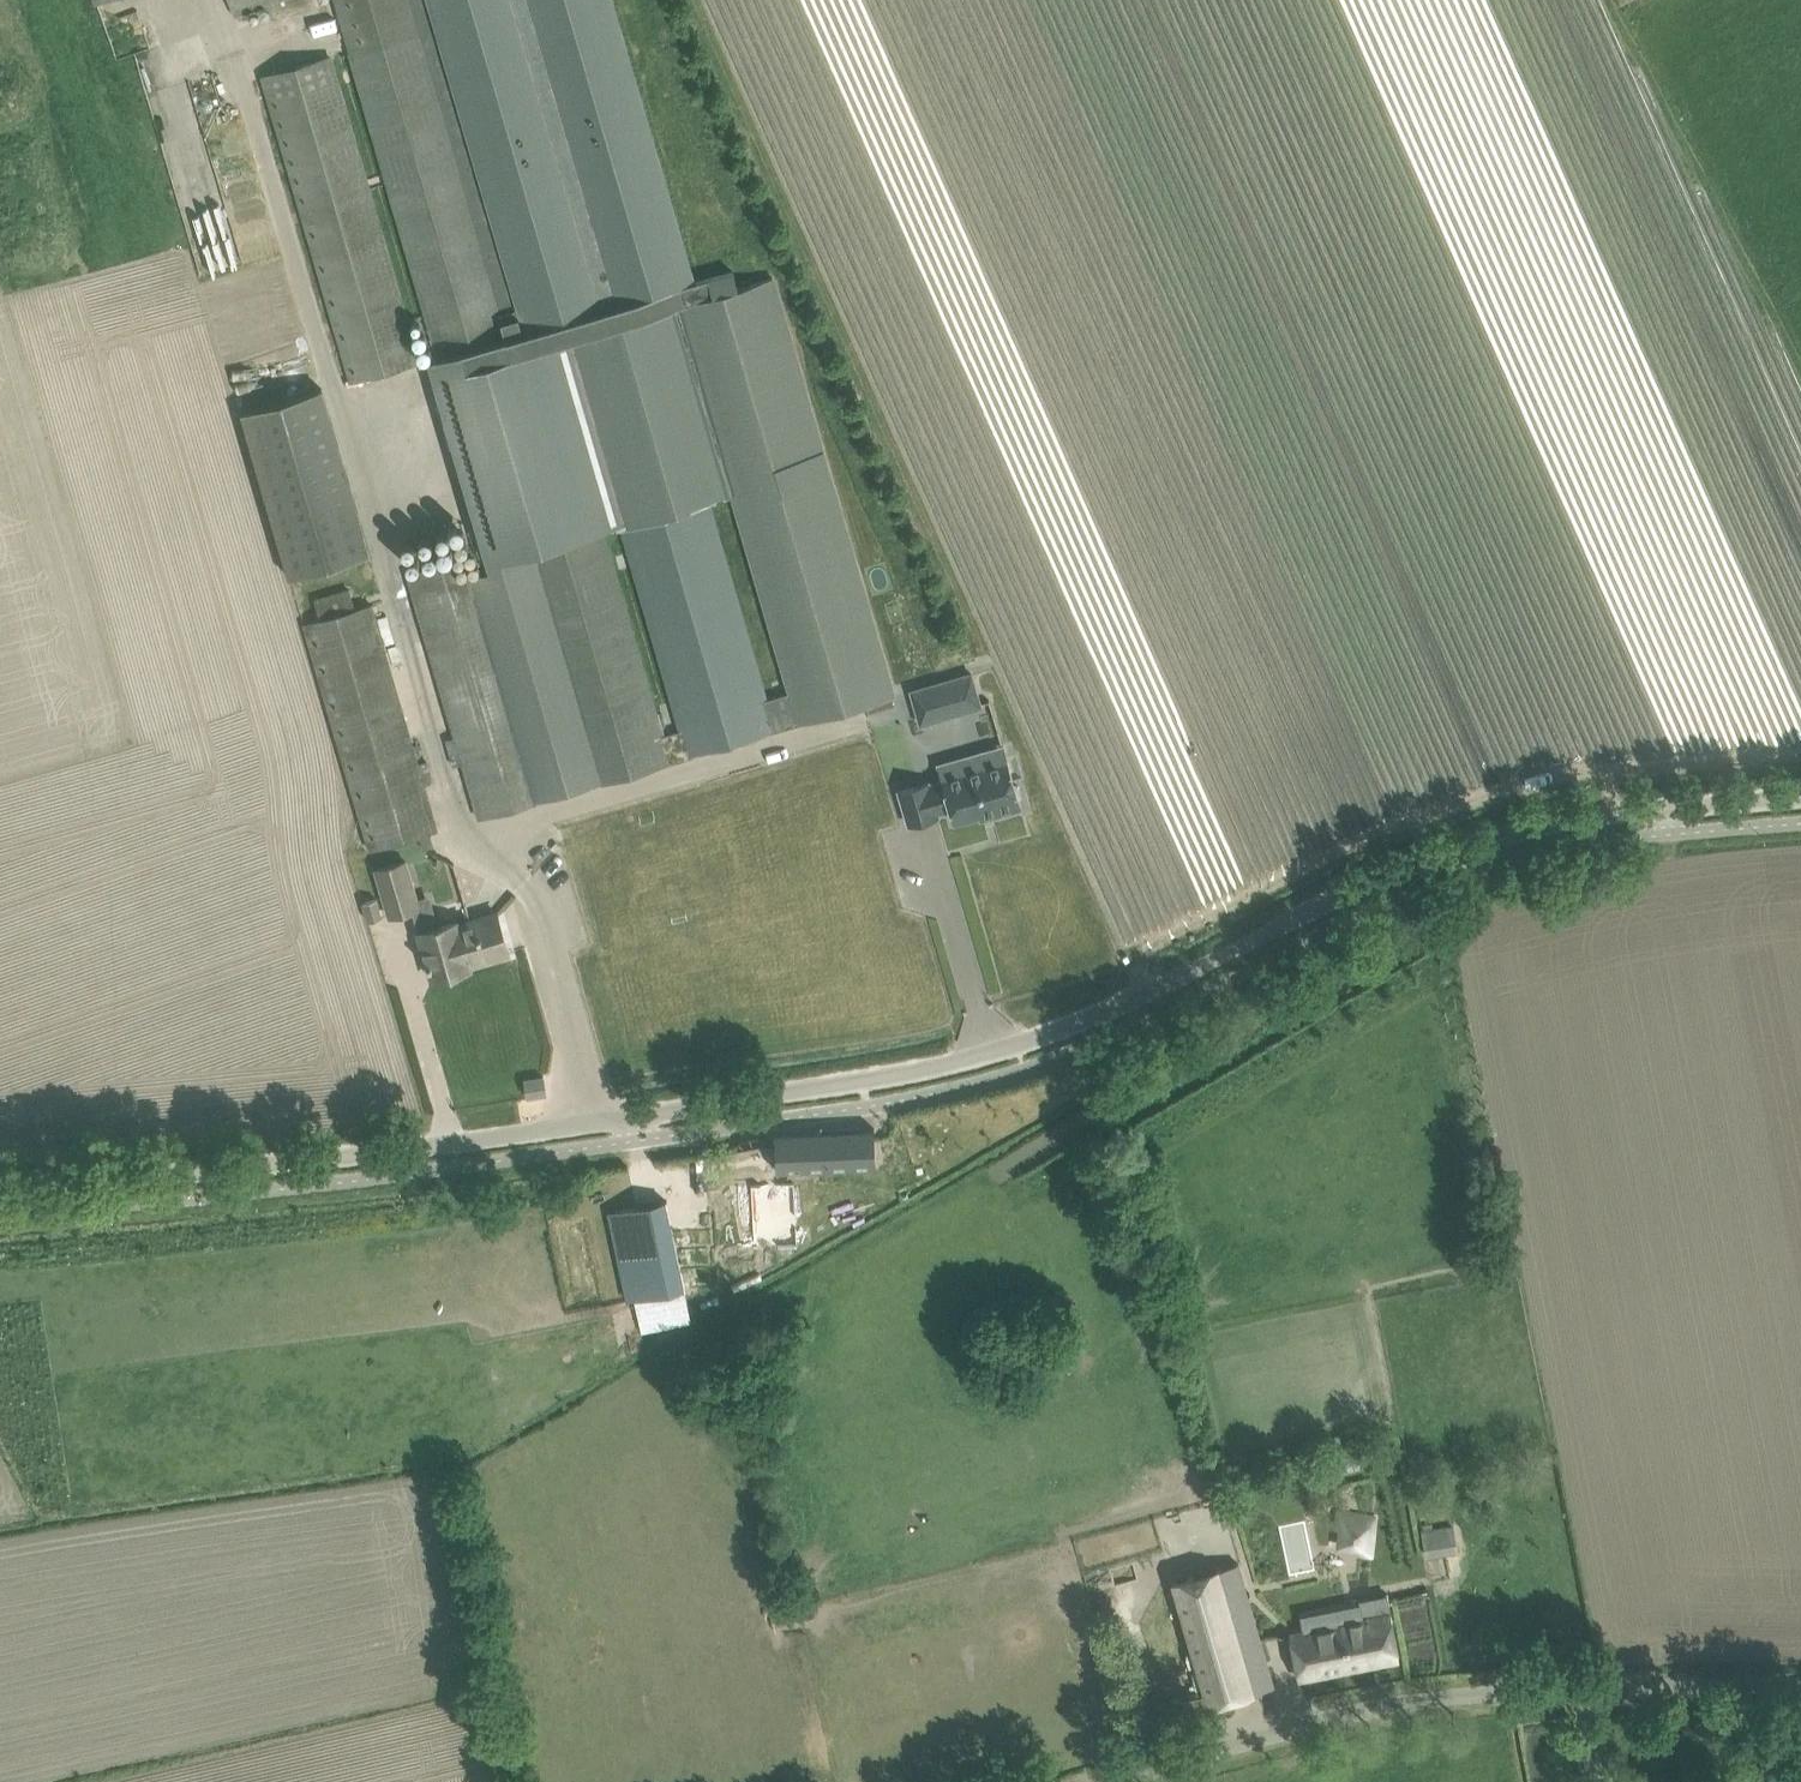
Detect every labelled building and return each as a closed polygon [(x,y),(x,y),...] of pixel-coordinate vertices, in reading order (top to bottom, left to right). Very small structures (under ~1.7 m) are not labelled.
[(240,14),(274,2),(280,0),(235,0),(240,14)] [(478,816),(896,695),(774,278),(740,288),(734,271),(685,285),(604,0),(421,0),(516,333),(504,337),(409,0),(343,0),(359,50),(351,52),(437,356),(428,358),(490,568),(457,578),(452,558),(407,572),(459,749),(450,751),(454,763),(462,761),(478,816)] [(264,77),(350,382),(420,362),(333,57),(264,77)] [(369,552),(321,387),(240,411),(287,576),(369,552)] [(304,624),(363,825),(369,848),(419,834),(423,848),(434,845),(430,830),(437,828),(430,805),(424,785),(434,781),(428,760),(425,760),(419,762),(372,604),(358,608),(352,588),(315,598),(321,619),(304,624)] [(921,722),(980,704),(971,673),(912,691),(921,722)] [(1006,759),(899,790),(908,824),(938,815),(937,812),(951,808),(954,820),(990,810),(991,815),(1020,806),(1018,799),(1020,794),(1018,786),(1013,783),(1006,759)] [(405,860),(376,868),(389,915),(418,907),(405,860)] [(363,900),(368,920),(382,916),(377,896),(363,900)] [(470,967),(469,964),(508,953),(496,911),(469,919),(470,921),(458,924),(457,921),(418,932),(432,978),(470,967)] [(872,1129),(776,1133),(778,1169),(874,1164),(872,1129)] [(892,1175),(897,1187),(918,1180),(914,1167),(892,1175)] [(763,1271),(762,1260),(780,1260),(779,1244),(796,1243),(795,1206),(794,1182),(737,1184),(738,1208),(738,1213),(738,1232),(733,1204),(729,1181),(703,1185),(708,1209),(721,1279),(746,1274),(763,1271)] [(609,1211),(613,1234),(626,1300),(634,1298),(641,1332),(690,1321),(666,1200),(609,1211)] [(1451,1525),(1421,1531),(1427,1556),(1456,1550),(1451,1525)] [(1173,1579),(1202,1681),(1209,1704),(1274,1685),(1237,1560),(1173,1579)] [(1358,1615),(1289,1629),(1299,1678),(1398,1658),(1386,1596),(1356,1602),(1358,1615)]
